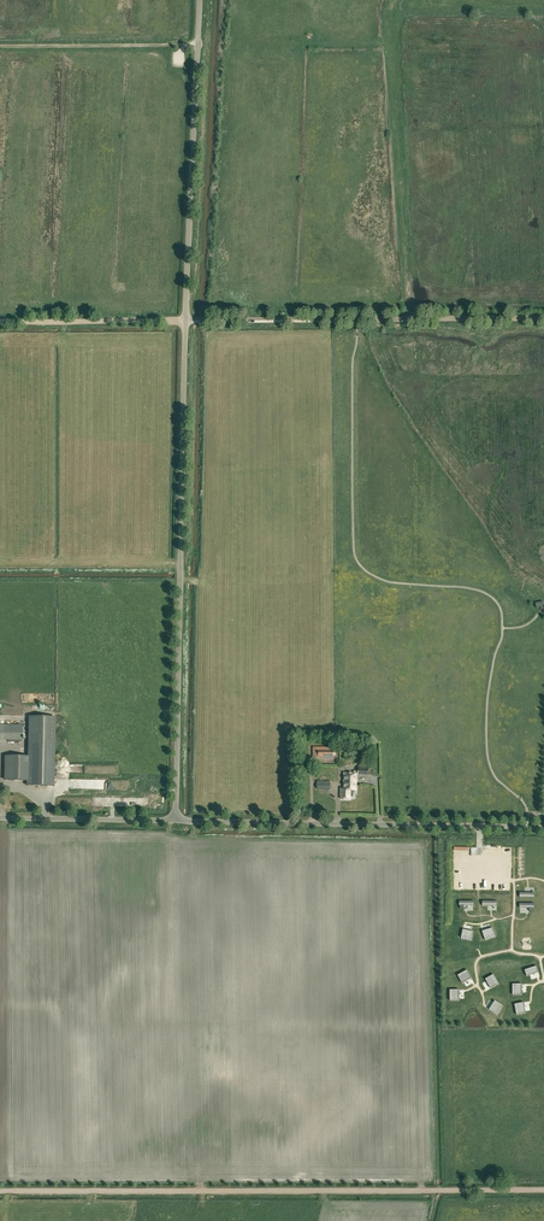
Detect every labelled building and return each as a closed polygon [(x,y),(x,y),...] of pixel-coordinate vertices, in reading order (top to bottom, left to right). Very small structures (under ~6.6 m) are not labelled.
[(27,785),(54,786),(53,716),(28,717),(28,756),(5,757),(5,781),(27,781),(27,785)] [(22,725),(0,725),(0,740),(22,741),(22,725)] [(313,760),(333,760),(333,747),(313,747),(313,760)] [(369,767),(358,767),(358,775),(368,776),(369,767)] [(56,770),(61,780),(69,776),(66,769),(63,771),(61,768),(56,770)] [(356,790),(356,773),(344,773),(344,788),(341,788),(341,799),(350,799),(350,790),(356,790)] [(99,788),(99,779),(71,779),(71,788),(99,788)] [(68,797),(68,781),(56,780),(56,796),(68,797)] [(330,781),(317,781),(317,790),(330,790),(330,781)] [(66,797),(59,798),(60,807),(67,805),(66,797)] [(117,802),(117,806),(124,806),(125,798),(107,797),(107,802),(117,802)] [(519,886),(519,897),(534,897),(534,886),(519,886)] [(459,901),(459,912),(473,912),(473,901),(459,901)] [(482,901),(482,912),(497,912),(497,901),(482,901)] [(520,903),(520,914),(534,914),(534,903),(520,903)] [(493,927),(480,932),(483,942),(497,938),(493,927)] [(462,929),(459,939),(473,942),(476,932),(462,929)] [(537,963),(523,967),(526,978),(540,974),(537,963)] [(468,969),(456,976),(461,985),(474,978),(468,969)] [(493,973),(484,978),(491,991),(500,985),(493,973)] [(511,982),(511,997),(522,997),(522,982),(511,982)] [(449,988),(449,1002),(460,1002),(460,988),(449,988)] [(496,999),(488,1011),(497,1017),(505,1005),(496,999)] [(524,1000),(513,1002),(516,1016),(527,1015),(524,1000)]
